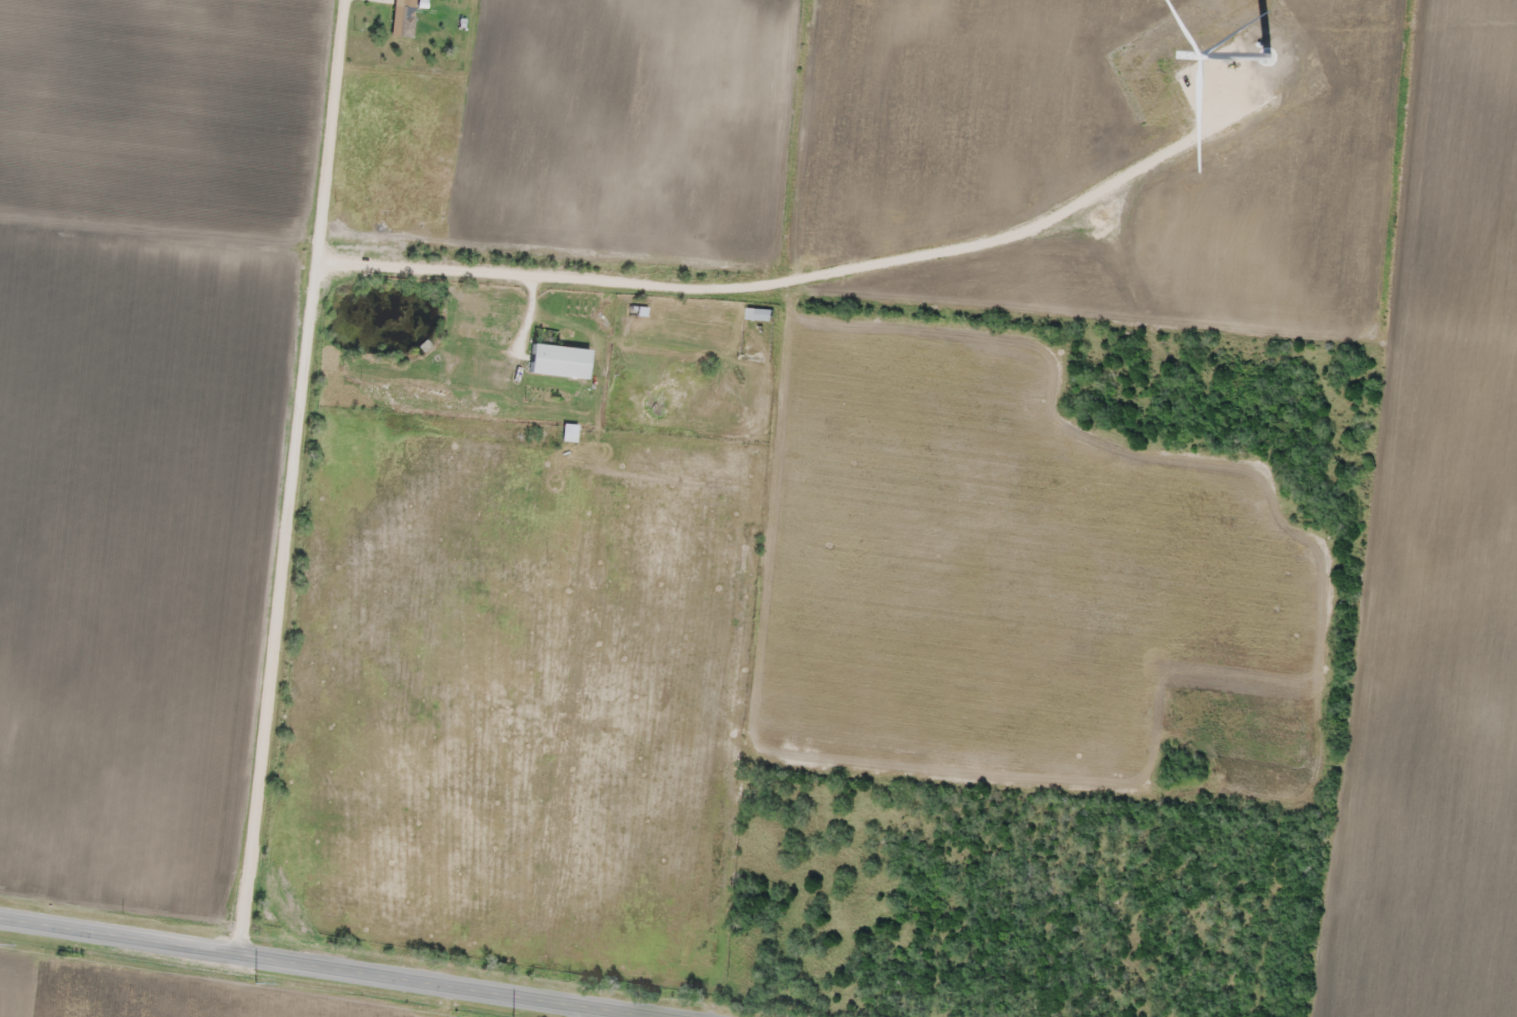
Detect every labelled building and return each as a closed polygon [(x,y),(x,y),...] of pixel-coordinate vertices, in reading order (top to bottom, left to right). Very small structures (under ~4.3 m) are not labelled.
[(410,38),(415,7),(400,4),(395,35),(410,38)] [(528,372),(586,378),(589,348),(531,342),(528,372)]
